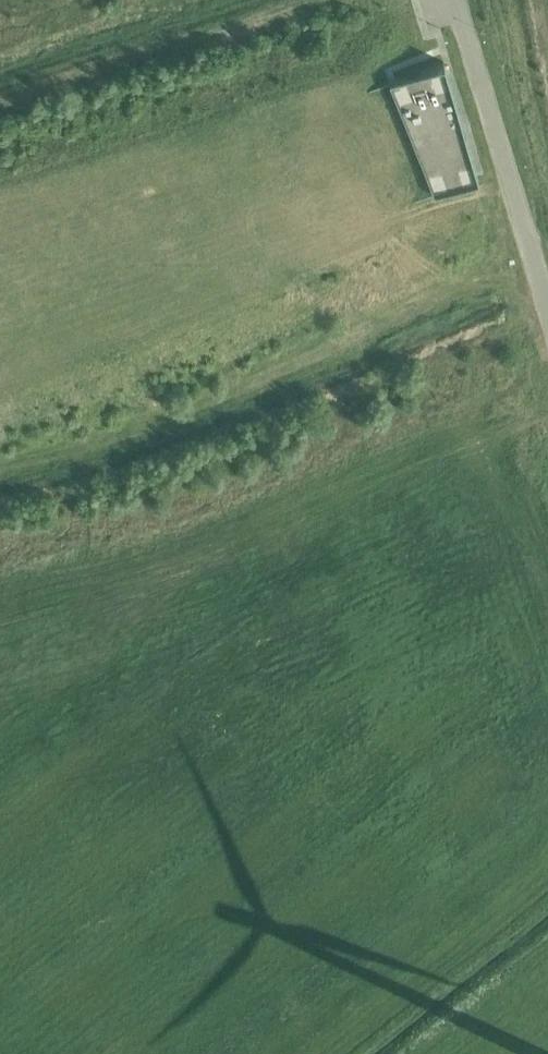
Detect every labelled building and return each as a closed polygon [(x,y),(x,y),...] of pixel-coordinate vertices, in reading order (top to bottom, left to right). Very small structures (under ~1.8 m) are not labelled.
[(393,82),(390,83),(434,195),(478,177),(444,62),(393,82)]
